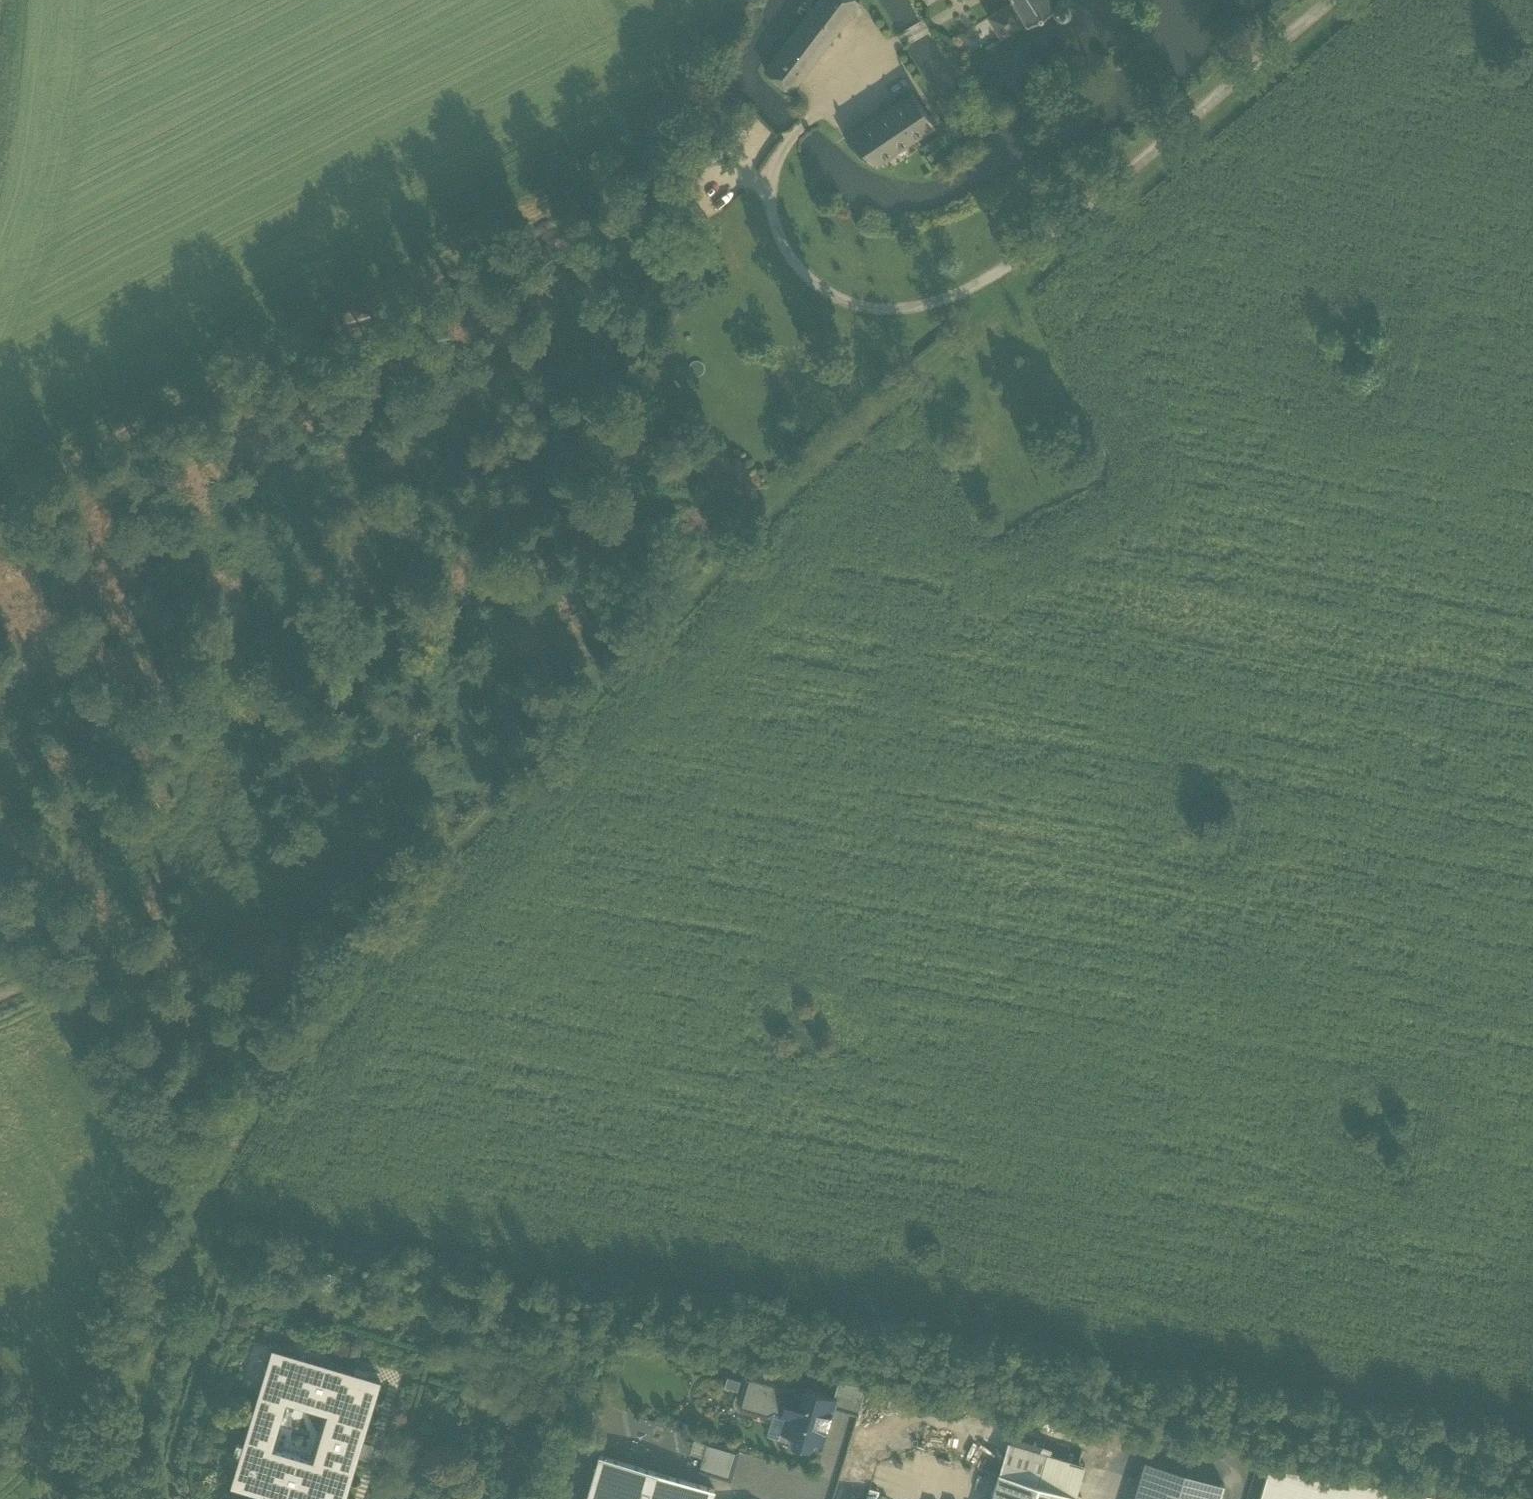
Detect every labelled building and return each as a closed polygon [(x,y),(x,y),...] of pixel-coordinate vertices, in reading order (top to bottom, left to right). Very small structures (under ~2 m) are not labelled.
[(765,71),(790,92),(858,3),(855,0),(820,0),(765,71)] [(1049,0),(1013,0),(1017,7),(1014,9),(1011,4),(988,17),(1000,38),(1022,24),(1020,20),(1024,18),(1026,23),(1051,9),(1051,11),(1052,12),(1052,13),(1054,14),(1055,14),(1057,15),(1059,14),(1061,13),(1062,12),(1063,10),(1063,9),(1062,7),(1061,5),(1060,4),(1058,3),(1056,3),(1054,4),(1052,6),(1049,0)] [(913,94),(845,141),(874,166),(934,126),(913,94)] [(373,1446),(371,1442),(362,1439),(380,1379),(272,1346),(231,1483),(283,1498),(344,1498),(357,1455),(366,1458),(370,1456),(373,1446)] [(727,1376),(724,1385),(736,1389),(739,1380),(727,1376)] [(788,1389),(754,1379),(747,1377),(739,1403),(742,1407),(768,1415),(773,1412),(781,1414),(788,1389)] [(865,1385),(837,1381),(833,1397),(834,1398),(831,1406),(857,1413),(865,1385)] [(833,1397),(804,1389),(803,1393),(788,1389),(781,1414),(787,1416),(783,1431),(799,1436),(798,1440),(801,1444),(807,1446),(811,1444),(812,1440),(820,1442),(831,1406),(834,1398),(833,1397)] [(689,1452),(703,1457),(707,1443),(693,1439),(689,1452)] [(703,1457),(699,1470),(729,1479),(738,1450),(707,1441),(707,1443),(703,1457)] [(1085,1463),(1007,1441),(990,1498),(1074,1498),(1085,1463)] [(599,1455),(586,1498),(711,1498),(714,1489),(599,1455)] [(1221,1485),(1145,1462),(1135,1498),(1217,1498),(1221,1485)] [(1268,1466),(1259,1498),(1463,1498),(1268,1466)]
